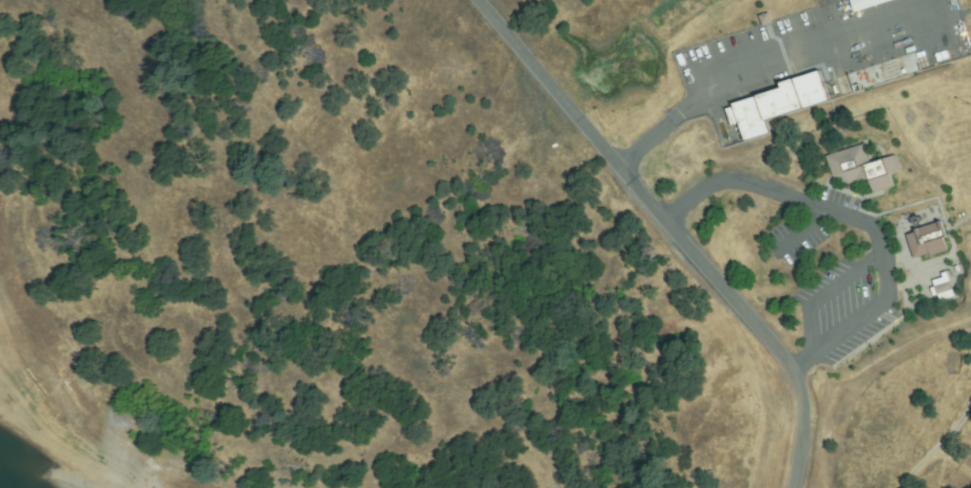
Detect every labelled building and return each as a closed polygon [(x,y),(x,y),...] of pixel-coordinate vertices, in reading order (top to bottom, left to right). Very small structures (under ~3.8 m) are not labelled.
[(855,11),(851,0),(890,0),(855,11)] [(919,71),(855,91),(850,75),(914,55),(919,71)] [(745,141),(738,124),(733,126),(726,107),(818,72),(828,98),(764,123),(767,132),(745,141)] [(890,173),(892,188),(873,190),(871,177),(835,182),(831,152),(865,148),(867,162),(897,158),(899,172),(890,173)] [(941,225),(947,250),(915,257),(909,233),(941,225)] [(940,302),(931,283),(945,277),(954,295),(940,302)]
